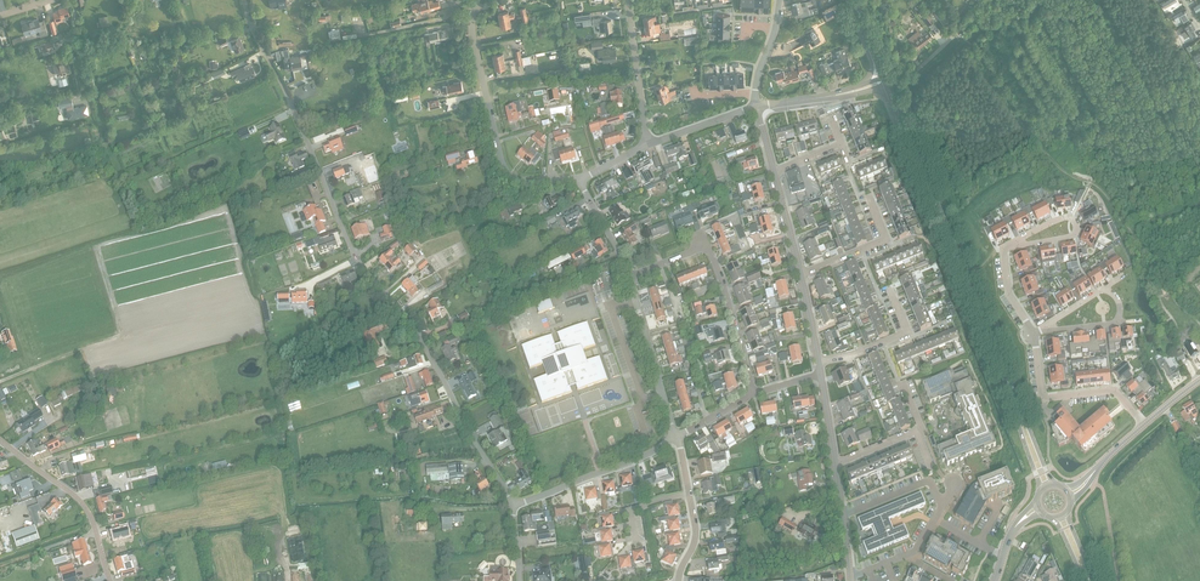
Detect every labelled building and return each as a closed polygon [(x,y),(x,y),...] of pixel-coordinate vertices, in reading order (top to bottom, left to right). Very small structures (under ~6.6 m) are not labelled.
[(269,7),(278,5),(279,8),(287,7),(285,0),(268,0),(269,7)] [(411,4),(413,11),(420,9),(421,12),(431,10),(430,9),(431,9),(430,9),(428,0),(419,0),(419,2),(411,4)] [(428,0),(430,9),(431,9),(440,6),(438,0),(435,1),(433,1),(433,0),(428,0)] [(1161,4),(1163,8),(1174,2),(1173,0),(1167,0),(1161,4)] [(804,2),(792,4),(794,12),(795,12),(797,17),(810,14),(812,13),(811,8),(808,9),(807,1),(804,2)] [(58,9),(59,11),(53,13),(56,23),(62,21),(61,17),(69,15),(67,7),(58,9)] [(1182,10),(1173,15),(1177,22),(1182,19),(1184,21),(1189,17),(1187,14),(1189,13),(1186,10),(1185,11),(1183,12),(1182,10)] [(498,13),(500,21),(509,19),(514,18),(513,14),(508,15),(508,11),(498,13)] [(936,14),(943,23),(947,21),(940,11),(936,14)] [(921,16),(928,26),(934,21),(926,12),(921,16)] [(341,13),(342,22),(352,21),(350,13),(341,13)] [(590,14),(575,16),(575,21),(583,20),(583,26),(592,24),(590,14)] [(99,21),(96,22),(97,27),(100,27),(100,26),(109,25),(107,15),(98,16),(99,21)] [(644,18),(645,26),(654,24),(653,20),(656,20),(656,16),(644,18)] [(592,19),(593,22),(593,26),(597,25),(597,27),(599,27),(600,32),(612,30),(611,20),(603,21),(602,17),(592,19)] [(24,29),(23,29),(25,34),(38,30),(40,37),(47,35),(47,32),(43,20),(38,22),(37,19),(22,24),(24,29)] [(509,19),(500,21),(501,28),(511,26),(509,19)] [(48,22),(52,34),(57,33),(53,20),(48,22)] [(1185,30),(1181,32),(1184,37),(1188,35),(1190,37),(1195,34),(1192,29),(1192,28),(1194,26),(1191,22),(1183,27),(1185,30)] [(654,24),(645,26),(646,34),(647,38),(654,37),(653,33),(658,32),(660,31),(661,33),(665,33),(664,27),(660,28),(659,24),(654,24)] [(425,34),(426,42),(440,39),(449,37),(447,28),(442,30),(441,29),(438,29),(438,31),(425,34)] [(799,37),(803,44),(809,41),(811,45),(819,41),(813,28),(804,32),(805,34),(799,37)] [(339,29),(331,30),(332,41),(340,39),(339,29)] [(716,29),(716,36),(729,37),(730,29),(716,29)] [(911,40),(915,46),(917,44),(917,45),(918,45),(920,47),(927,41),(928,41),(927,41),(933,36),(929,31),(923,35),(921,32),(911,40)] [(660,35),(661,40),(671,39),(670,34),(670,32),(665,33),(661,33),(660,34),(660,35)] [(12,39),(13,45),(22,42),(21,36),(12,39)] [(696,36),(685,38),(686,44),(696,43),(696,36)] [(218,41),(220,46),(227,43),(225,37),(218,41)] [(230,41),(235,52),(243,48),(238,37),(230,41)] [(41,45),(43,52),(47,51),(54,48),(52,41),(44,43),(41,45)] [(124,45),(125,48),(126,47),(130,55),(135,53),(129,42),(124,45)] [(598,50),(599,58),(603,57),(604,62),(617,60),(615,50),(609,50),(609,48),(598,50)] [(820,65),(823,74),(830,71),(837,68),(838,71),(839,73),(845,71),(844,69),(851,66),(847,56),(844,49),(841,50),(839,51),(836,52),(838,59),(834,61),(834,62),(827,65),(826,62),(820,65)] [(300,55),(290,57),(292,68),(298,67),(298,66),(303,65),(301,57),(306,56),(307,60),(311,59),(309,50),(300,52),(300,55)] [(493,55),(494,63),(504,60),(502,53),(493,55)] [(285,58),(284,59),(285,63),(286,70),(292,68),(290,57),(289,54),(284,55),(285,58)] [(788,56),(790,62),(792,61),(794,67),(796,67),(794,61),(795,60),(793,55),(788,56)] [(54,65),(57,75),(69,72),(66,59),(57,62),(58,64),(54,65)] [(215,60),(209,61),(209,63),(209,69),(217,68),(217,63),(215,63),(215,60)] [(504,60),(494,63),(496,70),(506,68),(504,60)] [(591,67),(591,62),(579,63),(579,66),(579,71),(591,70),(591,67)] [(235,70),(231,72),(233,76),(237,74),(240,81),(255,74),(252,66),(251,67),(249,63),(244,66),(235,70)] [(774,75),(776,80),(777,80),(778,82),(785,79),(786,83),(800,79),(797,70),(794,70),(792,64),(790,65),(791,71),(784,73),(783,71),(775,73),(776,75),(774,75)] [(806,65),(798,67),(800,73),(808,71),(806,65)] [(816,75),(812,68),(808,70),(812,77),(816,75)] [(211,74),(208,75),(210,80),(213,78),(214,78),(224,73),(222,69),(212,74),(211,74)] [(744,74),(736,74),(737,87),(744,87),(744,74)] [(716,75),(708,76),(709,89),(717,88),(716,75)] [(448,94),(463,91),(461,81),(446,85),(448,94)] [(655,88),(657,95),(666,92),(669,91),(668,88),(667,84),(655,88)] [(557,89),(547,90),(549,103),(559,101),(557,89)] [(666,92),(657,95),(660,103),(672,99),(670,95),(676,94),(674,90),(666,92)] [(610,93),(610,98),(611,98),(612,106),(622,105),(621,92),(614,93),(610,93)] [(61,97),(58,103),(59,107),(66,106),(68,118),(88,115),(87,106),(73,108),(71,96),(61,97)] [(510,108),(505,109),(507,117),(517,114),(520,113),(522,112),(519,102),(510,104),(510,108)] [(600,105),(602,117),(610,116),(608,104),(600,105)] [(852,108),(841,112),(843,118),(855,114),(860,112),(857,106),(852,108)] [(534,110),(529,111),(530,118),(536,117),(536,116),(540,116),(538,109),(534,110)] [(517,114),(507,117),(508,124),(518,121),(518,118),(521,117),(520,113),(517,114)] [(612,117),(605,119),(606,125),(614,122),(624,119),(622,114),(612,117)] [(843,118),(846,124),(857,120),(855,114),(843,118)] [(846,124),(849,130),(860,126),(857,120),(846,124)] [(598,121),(588,125),(590,130),(600,127),(598,121)] [(814,121),(806,123),(809,134),(817,132),(814,121)] [(809,134),(806,123),(797,125),(800,136),(809,134)] [(266,134),(269,140),(274,138),(277,143),(285,139),(278,124),(270,127),(272,132),(266,134)] [(356,125),(344,129),(346,135),(358,130),(356,125)] [(612,126),(608,127),(614,146),(620,143),(620,142),(625,141),(623,134),(618,136),(617,134),(614,135),(612,126)] [(729,127),(734,140),(735,140),(736,145),(746,141),(743,133),(737,135),(733,126),(729,127)] [(849,130),(851,137),(862,132),(860,126),(849,130)] [(606,137),(603,138),(606,148),(614,146),(608,127),(604,129),(606,137)] [(791,127),(783,129),(786,140),(794,138),(791,127)] [(246,128),(238,132),(240,137),(249,133),(246,128)] [(561,134),(560,135),(562,140),(569,138),(567,132),(566,133),(565,129),(560,131),(561,134)] [(786,140),(783,129),(774,131),(777,142),(786,140)] [(531,139),(537,143),(540,139),(543,136),(538,131),(531,139)] [(862,132),(851,137),(854,143),(865,138),(866,138),(864,132),(862,132)] [(328,144),(323,146),(326,153),(331,151),(333,154),(344,149),(339,137),(328,141),(328,144)] [(854,143),(856,149),(867,145),(865,138),(854,143)] [(540,139),(537,143),(543,148),(546,144),(544,142),(540,139)] [(682,145),(674,148),(676,155),(678,160),(686,157),(682,145)] [(867,145),(856,149),(859,156),(870,151),(867,145)] [(523,148),(517,156),(523,161),(529,153),(523,148)] [(557,150),(552,152),(555,161),(560,160),(561,164),(568,161),(565,152),(566,151),(565,148),(557,151),(557,150)] [(676,155),(674,148),(665,151),(668,158),(669,162),(673,161),(671,157),(676,155)] [(529,153),(523,161),(528,166),(535,158),(538,160),(541,156),(532,149),(529,153)] [(566,151),(565,152),(568,161),(576,159),(573,149),(566,151)] [(288,154),(295,170),(304,166),(301,160),(308,157),(305,152),(296,156),(294,151),(288,154)] [(458,152),(445,156),(447,161),(460,158),(458,152)] [(466,155),(467,159),(460,161),(461,163),(455,165),(457,170),(467,167),(467,166),(468,166),(468,165),(477,163),(475,153),(466,155)] [(688,155),(692,166),(697,164),(693,154),(692,154),(688,155)] [(737,160),(738,164),(743,163),(745,170),(758,166),(756,159),(747,161),(746,157),(737,160)] [(837,157),(831,160),(835,170),(841,167),(837,157)] [(643,170),(650,181),(650,182),(654,179),(649,171),(647,168),(653,164),(651,160),(648,161),(646,158),(639,162),(643,170)] [(892,168),(888,160),(884,161),(883,159),(876,161),(880,171),(883,170),(884,172),(887,171),(887,170),(892,168)] [(831,160),(824,163),(827,173),(835,170),(831,160)] [(876,161),(870,164),(874,174),(880,171),(876,161)] [(639,162),(632,166),(636,174),(639,172),(646,184),(650,181),(643,170),(639,162)] [(663,168),(665,175),(678,171),(676,163),(663,168)] [(827,173),(824,163),(816,166),(820,175),(827,173)] [(870,164),(863,167),(866,177),(874,174),(870,164)] [(350,173),(347,166),(342,168),(333,171),(336,178),(345,175),(344,175),(350,173)] [(866,177),(863,167),(856,170),(859,179),(866,177)] [(629,169),(623,173),(626,180),(633,176),(629,169)] [(665,175),(664,175),(669,187),(670,191),(676,188),(674,185),(672,182),(670,179),(668,174),(665,175)] [(787,178),(791,194),(805,191),(800,175),(787,178)] [(610,178),(603,182),(607,190),(612,200),(616,197),(611,188),(614,186),(617,184),(614,178),(611,180),(610,178)] [(644,185),(647,191),(655,187),(652,181),(644,185)] [(832,185),(835,192),(844,188),(842,181),(832,185)] [(599,194),(607,190),(603,182),(595,186),(599,194)] [(740,194),(741,198),(763,194),(760,185),(751,188),(752,192),(748,193),(748,192),(744,193),(740,194)] [(879,189),(882,196),(893,191),(891,185),(879,189)] [(351,196),(344,199),(347,207),(355,204),(353,200),(363,196),(359,188),(350,192),(351,196)] [(382,188),(375,191),(379,201),(386,199),(382,188)] [(835,192),(838,199),(847,195),(844,188),(835,192)] [(882,196),(884,202),(896,197),(893,191),(882,196)] [(763,194),(741,198),(742,202),(750,200),(750,199),(753,198),(755,203),(764,201),(763,194)] [(1069,194),(1062,195),(1064,209),(1071,208),(1069,194)] [(838,199),(841,206),(850,202),(847,195),(838,199)] [(1062,195),(1055,197),(1057,210),(1064,209),(1062,195)] [(550,198),(544,201),(546,205),(546,207),(547,209),(548,209),(549,210),(555,207),(554,206),(561,203),(558,196),(554,197),(555,198),(551,200),(550,198)] [(884,202),(887,208),(898,203),(896,197),(884,202)] [(1043,201),(1036,204),(1044,218),(1050,214),(1046,206),(1049,204),(1047,199),(1046,197),(1042,199),(1043,201)] [(1086,209),(1079,214),(1084,222),(1097,214),(1089,201),(1083,204),(1086,209)] [(841,206),(843,212),(853,208),(850,202),(841,206)] [(510,207),(507,208),(510,217),(514,215),(514,213),(523,210),(520,203),(510,207)] [(698,203),(691,205),(694,211),(697,210),(700,218),(701,218),(703,220),(706,218),(707,216),(709,215),(709,214),(711,213),(712,215),(716,213),(712,204),(701,208),(698,203)] [(887,208),(889,214),(901,210),(898,203),(887,208)] [(685,215),(673,219),(677,228),(685,224),(687,223),(688,225),(692,223),(689,213),(694,211),(691,205),(687,207),(686,204),(680,206),(682,209),(685,215)] [(1029,205),(1025,207),(1029,214),(1033,212),(1037,221),(1044,218),(1036,204),(1030,207),(1029,205)] [(303,211),(307,221),(314,218),(317,224),(315,225),(319,234),(325,231),(322,222),(325,221),(321,210),(318,211),(315,206),(303,211)] [(796,213),(799,220),(810,216),(812,215),(810,211),(808,212),(805,206),(798,209),(799,211),(796,213)] [(618,207),(610,212),(617,225),(626,221),(630,218),(627,214),(624,215),(622,211),(621,212),(618,207)] [(1023,212),(1017,215),(1023,228),(1030,225),(1025,216),(1029,214),(1025,207),(1021,209),(1023,212)] [(564,217),(561,218),(566,227),(569,226),(570,229),(577,225),(576,222),(579,220),(578,218),(584,215),(580,208),(574,211),(563,216),(564,217)] [(843,212),(846,219),(855,214),(853,208),(843,212)] [(511,220),(506,209),(499,211),(501,215),(503,214),(506,221),(511,220)] [(889,214),(891,220),(903,216),(901,210),(889,214)] [(545,219),(546,222),(548,226),(557,221),(553,214),(545,219)] [(846,219),(849,225),(858,221),(855,214),(846,219)] [(1009,216),(1005,218),(1008,225),(1012,223),(1017,231),(1023,228),(1017,215),(1010,219),(1009,216)] [(762,216),(756,218),(758,224),(757,224),(758,228),(761,227),(761,228),(771,225),(769,217),(762,219),(762,216)] [(810,216),(799,220),(803,229),(813,224),(810,216)] [(891,220),(894,226),(906,222),(903,216),(891,220)] [(639,220),(641,226),(650,223),(647,217),(639,220)] [(1002,221),(996,225),(1003,238),(1009,235),(1005,227),(1008,225),(1005,218),(1001,220),(1002,221)] [(817,224),(820,229),(828,226),(825,221),(817,224)] [(849,225),(852,232),(861,229),(858,221),(849,225)] [(894,226),(896,233),(908,228),(906,222),(894,226)] [(1112,222),(1108,224),(1115,239),(1119,238),(1112,222)] [(622,235),(627,243),(629,246),(637,242),(632,233),(637,230),(633,223),(626,228),(626,227),(620,231),(622,235)] [(661,234),(661,233),(663,232),(664,234),(669,232),(665,223),(649,229),(653,237),(661,234)] [(351,228),(355,238),(361,236),(369,234),(367,228),(363,229),(362,225),(358,226),(351,228)] [(380,234),(382,240),(392,237),(388,225),(383,227),(384,233),(380,234)] [(711,228),(714,235),(722,232),(719,225),(711,228)] [(758,229),(750,231),(751,234),(759,232),(758,231),(762,230),(763,235),(773,233),(771,225),(761,228),(761,227),(758,228),(758,229)] [(989,226),(985,228),(988,235),(992,233),(996,242),(1003,238),(996,225),(989,228),(989,226)] [(828,226),(820,229),(811,233),(813,238),(827,232),(830,231),(828,226)] [(908,228),(896,233),(899,239),(911,234),(908,228)] [(1086,228),(1083,235),(1097,241),(1100,235),(1086,228)] [(852,232),(854,239),(863,235),(861,229),(852,232)] [(292,236),(294,241),(303,237),(301,232),(292,236)] [(714,235),(717,242),(725,238),(725,239),(728,237),(734,235),(733,232),(727,234),(724,235),(722,232),(714,235)] [(863,235),(854,239),(857,246),(866,242),(863,235)] [(1083,235),(1080,241),(1094,248),(1097,241),(1083,235)] [(319,237),(304,243),(307,249),(318,245),(321,252),(321,251),(322,251),(337,245),(333,237),(324,240),(321,241),(319,237)] [(717,242),(720,248),(728,246),(725,239),(725,238),(717,242)] [(804,244),(807,252),(809,251),(818,247),(814,239),(804,244)] [(595,243),(592,245),(594,247),(593,248),(595,251),(595,252),(592,254),(595,259),(599,257),(600,256),(608,252),(607,251),(602,243),(600,240),(595,243)] [(833,242),(836,250),(841,248),(838,240),(833,242)] [(390,246),(392,250),(399,246),(397,242),(390,246)] [(1069,256),(1076,254),(1074,243),(1067,245),(1069,256)] [(404,249),(409,256),(416,250),(410,244),(404,249)] [(919,244),(912,247),(916,256),(923,253),(919,244)] [(728,246),(720,248),(723,256),(727,254),(728,257),(741,252),(738,245),(735,247),(734,245),(729,248),(728,246)] [(809,251),(807,252),(811,260),(821,256),(819,252),(825,249),(823,245),(818,247),(809,251)] [(1062,254),(1058,255),(1060,262),(1063,261),(1063,257),(1069,256),(1067,245),(1060,246),(1062,254)] [(570,253),(573,260),(586,254),(583,247),(570,253)] [(912,247),(906,249),(909,259),(916,256),(912,247)] [(1053,247),(1046,248),(1049,262),(1055,261),(1056,263),(1057,270),(1061,269),(1060,262),(1058,255),(1054,255),(1053,247)] [(1023,254),(1014,258),(1017,264),(1030,260),(1028,253),(1031,252),(1029,248),(1022,251),(1023,254)] [(1042,263),(1049,262),(1046,248),(1040,250),(1042,261),(1042,263)] [(765,256),(761,257),(763,265),(767,264),(767,263),(766,260),(769,259),(779,257),(777,249),(767,252),(768,256),(765,257),(765,256)] [(906,249),(898,252),(902,262),(909,259),(906,249)] [(379,260),(385,266),(395,256),(390,251),(386,255),(379,260)] [(898,252),(891,255),(895,264),(902,262),(898,252)] [(568,254),(545,265),(548,272),(571,260),(568,254)] [(891,255),(885,258),(889,267),(895,264),(891,255)] [(1115,255),(1109,259),(1110,261),(1110,260),(1117,271),(1123,267),(1115,255)] [(395,256),(385,266),(390,272),(396,266),(400,262),(395,256)] [(769,259),(766,260),(767,263),(770,263),(771,267),(781,264),(779,257),(769,259)] [(885,258),(878,261),(882,270),(889,267),(885,258)] [(424,260),(416,267),(420,271),(428,264),(424,260)] [(845,264),(848,271),(857,267),(854,260),(845,264)] [(1030,260),(1017,264),(1019,271),(1028,268),(1030,271),(1037,269),(1035,265),(1032,266),(1030,260)] [(1103,261),(1100,264),(1104,270),(1107,268),(1111,275),(1117,271),(1110,260),(1110,261),(1105,264),(1103,261)] [(726,266),(730,274),(740,269),(736,261),(726,266)] [(882,270),(878,261),(872,263),(876,273),(882,270)] [(1097,267),(1091,271),(1093,273),(1099,282),(1105,279),(1101,272),(1104,270),(1100,264),(1096,266),(1097,267)] [(704,266),(697,269),(701,277),(707,274),(704,266)] [(848,271),(851,277),(860,273),(857,267),(848,271)] [(697,269),(691,271),(694,280),(701,277),(697,269)] [(740,269),(730,274),(734,282),(744,277),(740,269)] [(340,275),(344,284),(356,279),(353,270),(340,275)] [(745,276),(747,280),(760,274),(758,270),(745,276)] [(691,271),(684,274),(687,283),(694,280),(691,271)] [(1030,278),(1021,282),(1023,289),(1037,284),(1038,284),(1036,277),(1037,276),(1036,272),(1029,275),(1030,278)] [(851,277),(854,284),(862,280),(860,273),(851,277)] [(1093,273),(1087,277),(1093,286),(1099,282),(1093,273)] [(687,283),(684,274),(676,277),(679,286),(687,283)] [(760,274),(747,280),(749,284),(761,278),(760,274)] [(816,277),(817,281),(813,282),(820,298),(832,293),(830,287),(826,289),(822,279),(823,278),(822,274),(816,277)] [(910,276),(900,280),(902,287),(913,282),(918,280),(915,274),(910,276)] [(402,285),(407,291),(414,286),(418,282),(415,279),(413,276),(408,280),(402,285)] [(1083,276),(1078,280),(1085,291),(1091,288),(1083,276)] [(326,288),(325,285),(331,282),(330,278),(317,283),(320,290),(326,288)] [(428,288),(430,292),(443,284),(441,280),(428,288)] [(854,284),(856,291),(865,287),(862,280),(854,284)] [(1071,282),(1068,284),(1072,291),(1075,289),(1079,295),(1085,291),(1078,280),(1072,283),(1071,282)] [(775,284),(777,292),(787,289),(785,282),(775,284)] [(913,282),(902,287),(905,293),(915,288),(918,287),(918,285),(918,283),(916,283),(913,283),(913,282)] [(734,289),(737,297),(747,293),(746,289),(749,288),(747,283),(734,289)] [(1037,284),(1023,289),(1025,294),(1035,291),(1036,295),(1044,293),(1042,289),(1039,290),(1037,284)] [(1066,287),(1060,291),(1061,294),(1067,303),(1073,299),(1069,293),(1072,291),(1068,284),(1065,286),(1066,287)] [(414,286),(407,291),(412,297),(419,292),(423,288),(420,285),(416,289),(414,286)] [(856,291),(859,298),(868,294),(865,287),(856,291)] [(773,288),(769,289),(771,297),(775,297),(774,296),(778,295),(779,299),(789,297),(787,289),(777,292),(774,292),(773,288)] [(905,293),(907,299),(918,295),(915,288),(905,293)] [(649,291),(651,298),(659,296),(657,289),(649,291)] [(277,293),(277,299),(292,298),(292,302),(307,302),(307,290),(297,291),(297,293),(292,293),(292,294),(289,294),(289,293),(277,293)] [(747,293),(737,297),(740,305),(750,301),(747,293)] [(859,298),(862,304),(871,300),(868,294),(859,298)] [(1061,294),(1056,297),(1062,307),(1067,303),(1061,294)] [(907,299),(910,305),(921,301),(918,295),(907,299)] [(1040,301),(1031,305),(1034,311),(1046,307),(1045,307),(1043,301),(1048,299),(1046,295),(1039,298),(1040,301)] [(651,298),(653,306),(661,303),(659,296),(651,298)] [(432,309),(429,311),(429,310),(427,311),(428,312),(429,312),(430,313),(428,313),(433,322),(434,322),(432,319),(435,317),(436,318),(437,317),(436,316),(440,314),(442,318),(438,310),(444,307),(442,308),(437,299),(439,298),(439,297),(428,303),(432,309)] [(762,299),(755,302),(756,306),(763,303),(764,305),(767,303),(766,298),(762,299)] [(551,299),(535,305),(536,305),(539,313),(538,313),(538,314),(554,308),(553,308),(550,300),(551,299)] [(831,305),(819,310),(822,318),(831,314),(834,312),(832,307),(838,304),(836,299),(830,301),(831,305)] [(865,312),(867,311),(874,308),(871,300),(862,304),(865,312)] [(910,305),(913,311),(923,307),(921,301),(910,305)] [(653,306),(655,313),(663,310),(661,303),(653,306)] [(697,316),(703,314),(703,313),(706,312),(708,318),(717,315),(714,306),(706,309),(705,306),(701,307),(695,309),(697,316)] [(1046,307),(1034,311),(1036,318),(1045,315),(1047,318),(1054,316),(1052,312),(1051,313),(1048,306),(1045,307),(1046,307)] [(740,311),(743,319),(753,315),(750,307),(740,311)] [(867,311),(870,317),(879,313),(876,307),(874,308),(867,311)] [(913,311),(915,318),(926,313),(923,307),(913,311)] [(663,310),(655,313),(657,320),(665,318),(663,310)] [(458,317),(461,323),(470,318),(467,312),(458,317)] [(870,317),(873,324),(882,320),(879,313),(870,317)] [(915,318),(918,324),(928,319),(926,313),(915,318)] [(783,316),(784,323),(794,321),(792,314),(783,316)] [(831,314),(822,318),(825,325),(834,321),(831,314)] [(836,318),(839,324),(849,320),(847,314),(836,318)] [(753,315),(743,319),(746,328),(757,324),(753,315)] [(928,319),(918,324),(920,330),(931,326),(928,319)] [(375,333),(390,326),(388,320),(363,331),(370,349),(380,345),(375,333)] [(849,320),(839,324),(836,325),(838,330),(848,326),(846,323),(850,321),(849,320)] [(873,324),(876,331),(885,327),(882,320),(873,324)] [(780,324),(781,327),(785,326),(785,331),(795,329),(794,321),(784,323),(780,324)] [(551,335),(521,346),(523,345),(526,352),(524,353),(530,368),(529,368),(540,364),(542,363),(547,376),(545,377),(534,380),(534,381),(540,396),(541,395),(544,402),(542,403),(572,392),(570,387),(576,385),(578,390),(608,379),(606,380),(603,373),(605,372),(600,357),(589,361),(587,362),(582,349),(584,348),(585,349),(595,345),(595,344),(595,345),(590,330),(588,330),(585,323),(587,322),(557,333),(558,333),(561,343),(555,345),(551,335),(552,335),(551,335)] [(701,326),(695,328),(697,336),(703,334),(701,326)] [(715,327),(706,330),(708,339),(713,337),(714,342),(723,339),(721,330),(716,332),(715,327)] [(885,327),(876,331),(878,338),(888,334),(885,327)] [(1119,333),(1120,343),(1121,350),(1127,349),(1126,342),(1132,342),(1132,337),(1133,337),(1132,334),(1131,334),(1131,329),(1123,330),(1124,333),(1119,333)] [(746,334),(749,342),(760,338),(757,330),(746,334)] [(955,330),(948,332),(951,342),(958,339),(955,330)] [(0,339),(3,338),(5,344),(8,343),(11,352),(16,350),(12,337),(10,338),(8,331),(2,333),(2,334),(0,334),(0,341),(1,341),(0,339)] [(824,335),(828,343),(838,339),(835,331),(824,335)] [(853,333),(856,340),(862,338),(858,331),(853,333)] [(1107,335),(1109,351),(1115,350),(1114,344),(1120,343),(1119,333),(1119,331),(1112,332),(1112,334),(1107,335)] [(866,334),(863,336),(865,340),(866,343),(869,342),(868,339),(867,337),(875,334),(873,332),(866,334)] [(948,332),(941,335),(945,345),(951,342),(948,332)] [(1092,337),(1094,353),(1100,352),(1099,346),(1105,345),(1104,333),(1096,334),(1097,336),(1092,336),(1092,337)] [(1076,348),(1082,348),(1080,334),(1076,335),(1076,336),(1073,336),(1074,343),(1069,343),(1070,355),(1076,355),(1076,348)] [(1088,353),(1094,353),(1092,337),(1088,338),(1087,335),(1084,335),(1084,334),(1080,334),(1082,348),(1082,350),(1088,349),(1088,353)] [(444,342),(446,346),(450,344),(451,345),(460,340),(457,335),(444,342)] [(662,337),(664,344),(672,341),(670,335),(662,337)] [(941,335),(935,338),(938,347),(945,345),(941,335)] [(1056,341),(1046,343),(1047,350),(1062,348),(1061,341),(1063,341),(1063,337),(1055,338),(1056,341)] [(760,338),(749,342),(753,350),(763,346),(760,338)] [(935,338),(927,341),(931,350),(938,347),(935,338)] [(838,339),(828,343),(831,351),(835,350),(836,352),(840,351),(840,352),(848,348),(846,345),(844,346),(842,342),(840,343),(838,339)] [(664,344),(666,351),(674,349),(672,341),(664,344)] [(927,341),(921,343),(925,353),(931,350),(927,341)] [(1191,342),(1184,346),(1191,357),(1198,353),(1191,342)] [(921,343),(914,346),(918,356),(925,353),(921,343)] [(452,353),(456,351),(454,347),(451,349),(449,346),(441,350),(448,362),(452,360),(452,361),(453,360),(456,358),(452,353)] [(789,348),(790,355),(800,353),(799,346),(789,348)] [(914,346),(908,349),(911,358),(918,356),(914,346)] [(1062,348),(1047,350),(1048,357),(1057,356),(1058,360),(1065,359),(1064,352),(1061,352),(1061,348),(1062,348)] [(666,351),(668,358),(676,356),(674,349),(666,351)] [(908,349),(901,352),(904,361),(911,358),(908,349)] [(709,351),(702,353),(705,362),(716,360),(717,364),(722,363),(729,361),(727,352),(716,355),(711,356),(709,351)] [(763,352),(759,354),(762,361),(766,374),(773,372),(770,362),(765,363),(765,360),(764,355),(763,352)] [(904,361),(901,352),(894,354),(898,364),(904,361)] [(800,353),(790,355),(792,363),(802,361),(800,353)] [(868,356),(871,363),(880,359),(878,353),(868,356)] [(1175,356),(1179,362),(1185,359),(1182,353),(1175,356)] [(762,361),(759,354),(755,355),(757,362),(758,362),(759,365),(755,366),(758,376),(766,374),(762,361)] [(423,364),(420,355),(403,360),(403,361),(399,362),(401,368),(408,366),(408,369),(423,364)] [(676,356),(668,358),(670,366),(678,364),(683,363),(680,355),(676,356)] [(374,361),(376,367),(387,363),(385,357),(374,361)] [(871,363),(874,370),(883,366),(880,359),(871,363)] [(1175,367),(1170,370),(1166,363),(1165,364),(1163,359),(1157,362),(1160,369),(1163,367),(1171,382),(1180,376),(1177,370),(1175,367)] [(1124,362),(1113,371),(1119,379),(1122,376),(1123,376),(1124,378),(1127,382),(1133,377),(1128,371),(1130,370),(1124,362)] [(1059,368),(1049,369),(1050,376),(1065,375),(1065,368),(1066,367),(1066,363),(1058,364),(1059,368)] [(848,367),(848,368),(845,369),(832,374),(834,378),(836,377),(839,386),(850,381),(847,374),(855,371),(852,366),(848,367)] [(874,370),(876,376),(886,373),(883,366),(874,370)] [(961,506),(955,516),(973,526),(985,505),(986,504),(986,503),(988,502),(988,501),(989,501),(990,501),(991,500),(998,497),(997,496),(999,495),(1000,496),(1010,492),(1009,488),(1010,487),(1012,486),(1006,472),(992,478),(988,473),(986,471),(985,469),(983,467),(982,465),(981,463),(981,461),(980,459),(979,457),(979,456),(978,453),(995,446),(963,367),(951,372),(949,373),(931,380),(931,381),(929,382),(929,381),(922,384),(930,403),(952,394),(954,398),(958,408),(956,409),(955,410),(955,412),(955,414),(956,416),(958,417),(960,417),(961,417),(965,426),(966,426),(967,429),(966,429),(969,435),(955,441),(952,442),(937,448),(942,462),(945,461),(944,461),(945,460),(948,466),(957,462),(957,461),(960,460),(966,458),(967,460),(968,462),(968,464),(969,466),(970,468),(970,470),(971,472),(971,474),(966,477),(965,477),(965,478),(964,478),(965,478),(965,479),(966,479),(966,478),(968,483),(969,484),(970,485),(971,487),(971,488),(970,490),(962,504),(961,506)] [(419,373),(420,377),(423,376),(426,385),(432,383),(428,370),(419,373)] [(1082,371),(1075,372),(1076,386),(1083,385),(1082,371)] [(1088,371),(1082,371),(1083,385),(1090,385),(1088,371)] [(1088,371),(1090,385),(1096,384),(1095,371),(1089,372),(1088,371)] [(1102,371),(1101,371),(1103,383),(1110,382),(1108,371),(1102,372),(1102,371)] [(383,376),(380,377),(382,382),(385,381),(385,380),(394,377),(392,372),(383,375),(383,376)] [(473,373),(468,375),(471,382),(476,379),(473,373)] [(876,376),(879,383),(888,379),(886,373),(876,376)] [(724,381),(721,382),(722,384),(725,384),(735,381),(733,374),(723,376),(724,381)] [(1065,375),(1050,376),(1051,384),(1060,382),(1061,386),(1068,385),(1068,381),(1066,381),(1065,375)] [(405,379),(408,388),(406,389),(407,393),(416,390),(412,377),(405,379)] [(467,378),(459,382),(468,399),(476,395),(467,378)] [(879,383),(882,390),(891,386),(888,379),(879,383)] [(1135,379),(1126,387),(1131,393),(1133,392),(1136,395),(1148,384),(1144,380),(1139,384),(1135,379)] [(683,381),(675,383),(677,390),(685,388),(684,385),(687,384),(686,381),(683,381)] [(735,381),(725,384),(727,391),(737,388),(735,381)] [(1138,398),(1137,400),(1142,406),(1145,403),(1145,404),(1148,401),(1151,398),(1147,393),(1152,389),(1151,388),(1154,385),(1151,382),(1148,384),(1136,395),(1138,398)] [(59,391),(61,395),(51,400),(54,407),(61,404),(60,401),(67,397),(72,395),(71,392),(74,390),(72,385),(59,391)] [(115,385),(106,387),(108,396),(117,394),(115,385)] [(882,390),(884,396),(894,392),(891,386),(882,390)] [(677,390),(679,398),(687,395),(685,388),(677,390)] [(861,396),(867,394),(865,389),(850,395),(852,400),(861,397),(861,396)] [(418,392),(408,396),(412,407),(422,404),(429,401),(425,392),(419,394),(418,392)] [(887,403),(889,403),(896,399),(894,392),(884,396),(887,403)] [(679,398),(681,405),(690,403),(687,395),(679,398)] [(808,397),(800,398),(802,408),(805,407),(806,409),(808,408),(809,407),(809,406),(814,405),(813,396),(808,397)] [(42,397),(36,400),(42,409),(47,405),(42,397)] [(802,408),(800,398),(792,399),(794,409),(802,408)] [(889,403),(892,409),(901,405),(899,398),(896,399),(889,403)] [(837,405),(841,413),(851,409),(847,400),(837,405)] [(383,402),(377,404),(381,416),(387,414),(384,405),(390,403),(389,401),(384,402),(383,402)] [(775,402),(767,403),(769,413),(776,412),(775,402)] [(1183,407),(1185,411),(1181,413),(1186,422),(1191,419),(1188,414),(1191,412),(1194,417),(1198,415),(1191,402),(1183,407)] [(690,403),(681,405),(683,412),(692,410),(690,403)] [(769,413),(767,403),(760,405),(761,415),(769,413)] [(425,412),(414,416),(417,424),(435,418),(434,415),(443,412),(442,410),(442,409),(442,410),(440,406),(436,408),(435,405),(424,409),(425,412)] [(892,409),(895,416),(904,412),(901,405),(892,409)] [(29,416),(17,424),(23,432),(27,430),(31,428),(31,427),(35,425),(33,422),(42,416),(38,409),(28,415),(29,416)] [(747,409),(741,412),(746,421),(752,417),(747,409)] [(851,409),(841,413),(844,421),(854,417),(851,409)] [(1055,426),(1051,427),(1058,447),(1069,443),(1068,442),(1072,440),(1073,441),(1072,441),(1078,449),(1079,448),(1084,454),(1113,430),(1114,429),(1105,419),(1108,417),(1103,411),(1079,431),(1067,417),(1066,417),(1062,412),(1054,419),(1052,417),(1051,417),(1057,424),(1055,426)] [(746,421),(741,412),(734,416),(739,425),(746,421)] [(895,416),(897,422),(907,418),(904,412),(895,416)] [(497,415),(489,419),(495,430),(503,426),(497,415)] [(907,418),(897,422),(900,429),(910,426),(907,418)] [(726,421),(720,425),(725,433),(727,436),(730,435),(728,432),(731,430),(726,421)] [(1171,424),(1176,433),(1182,430),(1177,421),(1171,424)] [(377,423),(367,426),(368,429),(369,431),(375,430),(374,428),(378,427),(377,423)] [(725,433),(720,425),(713,429),(718,437),(722,435),(724,438),(723,439),(727,445),(729,448),(733,446),(727,436),(725,433)] [(783,429),(784,436),(793,434),(792,427),(783,429)] [(842,434),(847,447),(857,443),(860,441),(872,436),(868,428),(857,433),(857,434),(854,435),(851,430),(842,434)] [(488,435),(495,447),(503,443),(502,443),(507,440),(504,434),(502,435),(501,434),(499,430),(488,435)] [(798,444),(798,446),(800,447),(803,446),(803,447),(811,445),(810,437),(806,438),(805,432),(796,433),(797,441),(798,440),(799,442),(798,444)] [(122,437),(123,442),(137,439),(136,434),(122,437)] [(700,437),(694,440),(700,450),(707,446),(707,445),(709,444),(708,441),(708,442),(703,434),(700,436),(700,437)] [(730,435),(727,436),(733,446),(736,444),(734,441),(730,434),(730,435)] [(49,452),(60,446),(56,438),(43,445),(42,443),(39,438),(34,441),(27,444),(33,456),(45,450),(44,447),(46,446),(49,452)] [(710,445),(715,453),(719,451),(714,442),(710,445)] [(908,447),(902,449),(906,460),(912,457),(908,447)] [(902,449),(896,452),(900,462),(906,460),(902,449)] [(726,458),(730,457),(729,451),(725,452),(720,453),(712,455),(713,461),(726,459),(726,458)] [(75,464),(86,460),(84,452),(71,455),(73,462),(59,465),(62,476),(72,474),(70,466),(75,465),(75,464)] [(896,452),(890,454),(894,465),(900,462),(896,452)] [(890,454),(883,457),(888,467),(894,465),(890,454)] [(882,457),(877,459),(881,470),(883,474),(889,472),(888,467),(883,457),(882,457)] [(877,459),(871,462),(875,472),(881,470),(877,459)] [(709,460),(698,462),(701,474),(711,472),(709,460)] [(871,462),(865,464),(869,475),(875,472),(871,462)] [(462,463),(448,464),(449,480),(454,480),(457,479),(462,479),(463,479),(463,475),(462,463)] [(446,464),(426,465),(427,475),(430,475),(431,481),(449,480),(449,474),(447,474),(446,464)] [(865,464),(859,467),(863,478),(869,475),(865,464)] [(654,472),(650,473),(651,474),(643,477),(646,485),(654,483),(654,484),(672,478),(670,469),(666,470),(665,467),(653,470),(654,472)] [(859,467),(852,470),(857,480),(863,478),(859,467)] [(753,470),(755,484),(762,482),(759,469),(753,470)] [(15,483),(17,488),(16,488),(18,494),(19,494),(21,498),(30,494),(28,491),(33,489),(28,477),(23,479),(24,480),(22,481),(19,472),(18,470),(10,473),(13,481),(15,481),(16,483),(15,483)] [(857,480),(852,470),(846,472),(850,483),(857,480)] [(476,484),(481,491),(489,485),(484,478),(479,471),(475,475),(478,480),(479,479),(480,481),(476,484)] [(524,478),(515,483),(520,490),(532,482),(524,471),(521,473),(524,478)] [(799,477),(798,477),(800,491),(806,490),(805,486),(813,485),(811,475),(810,475),(809,471),(798,473),(799,477)] [(624,475),(620,476),(622,486),(632,485),(633,487),(636,486),(635,476),(631,476),(631,474),(629,474),(628,474),(624,474),(624,475)] [(77,477),(80,491),(86,489),(85,484),(86,484),(86,481),(85,481),(83,476),(77,477)] [(149,478),(150,484),(155,483),(159,482),(158,476),(149,478)] [(710,482),(702,483),(703,487),(704,487),(705,494),(708,493),(709,493),(713,492),(718,491),(717,486),(720,485),(719,476),(713,477),(710,478),(710,482)] [(607,481),(607,482),(602,482),(604,493),(615,491),(615,493),(619,493),(618,485),(614,485),(613,481),(612,481),(611,480),(607,481)] [(100,491),(93,492),(95,498),(113,494),(111,487),(100,489),(100,491)] [(584,489),(586,500),(597,498),(597,500),(601,499),(600,492),(596,492),(595,487),(594,488),(593,487),(589,488),(589,489),(584,489)] [(921,494),(858,519),(862,530),(870,527),(875,538),(863,543),(868,554),(909,537),(904,526),(893,531),(888,520),(925,505),(921,494)] [(106,512),(103,502),(108,501),(107,496),(102,497),(95,499),(99,513),(106,512)] [(714,504),(706,506),(708,515),(715,513),(715,509),(718,508),(718,506),(724,505),(735,503),(733,497),(723,499),(717,500),(717,498),(713,499),(714,504)] [(43,510),(49,517),(56,510),(56,511),(62,506),(56,499),(50,504),(51,504),(43,510)] [(667,506),(669,516),(675,515),(680,514),(679,510),(679,506),(678,505),(678,504),(673,505),(672,501),(664,503),(665,506),(667,506)] [(38,505),(28,508),(34,526),(40,523),(37,513),(41,511),(38,505)] [(555,510),(555,511),(556,517),(570,515),(570,516),(575,516),(574,507),(569,508),(569,505),(555,507),(555,510)] [(542,511),(540,512),(540,511),(539,510),(536,510),(536,511),(536,512),(531,513),(532,522),(536,522),(536,520),(544,519),(542,511)] [(112,514),(114,520),(124,517),(122,511),(112,514)] [(601,517),(603,527),(605,527),(614,525),(613,521),(614,521),(613,517),(612,516),(612,515),(609,515),(609,512),(598,513),(599,517),(601,517)] [(452,522),(464,522),(464,514),(441,516),(442,523),(442,530),(446,529),(452,529),(452,522)] [(667,521),(669,531),(673,530),(680,529),(679,525),(680,524),(679,520),(678,520),(678,518),(675,519),(675,515),(669,516),(665,517),(665,521),(667,521)] [(522,518),(524,531),(536,529),(535,525),(531,525),(530,517),(522,518)] [(778,525),(792,532),(796,525),(782,518),(778,525)] [(549,531),(536,533),(538,541),(539,546),(557,543),(555,530),(553,522),(552,522),(547,522),(549,531)] [(419,523),(416,524),(417,531),(419,531),(419,532),(427,531),(427,523),(418,523),(419,523)] [(710,525),(712,534),(717,533),(718,537),(724,536),(724,532),(721,532),(720,524),(710,525)] [(818,531),(813,528),(805,524),(804,527),(801,525),(797,532),(803,535),(802,537),(807,539),(808,538),(812,540),(815,535),(819,537),(821,533),(818,531)] [(37,525),(8,536),(13,547),(41,537),(37,525)] [(121,530),(112,532),(114,541),(129,537),(126,526),(120,528),(121,530)] [(600,532),(602,542),(604,542),(606,541),(612,540),(612,536),(612,532),(611,531),(611,530),(606,530),(605,527),(603,527),(597,528),(598,532),(600,532)] [(668,535),(669,546),(674,545),(680,544),(679,539),(680,539),(679,535),(678,534),(678,533),(673,534),(673,531),(673,530),(669,531),(665,532),(666,536),(668,535)] [(927,552),(924,556),(928,558),(927,560),(944,570),(945,568),(948,570),(950,566),(953,568),(952,570),(962,576),(967,567),(965,565),(969,558),(966,556),(967,554),(959,549),(960,547),(955,544),(955,545),(954,547),(951,545),(952,543),(937,534),(930,546),(931,546),(927,552)] [(737,535),(725,537),(726,544),(738,542),(739,542),(738,535),(737,535)] [(71,544),(75,558),(80,556),(83,565),(91,563),(84,540),(71,544)] [(602,542),(596,543),(597,547),(599,546),(600,554),(601,557),(611,555),(611,554),(611,551),(611,547),(610,546),(609,544),(607,545),(606,541),(604,542),(602,542)] [(723,554),(722,550),(723,550),(722,541),(710,543),(711,551),(716,551),(716,555),(723,554)] [(674,545),(669,546),(666,546),(664,550),(666,551),(662,561),(672,565),(674,561),(676,557),(676,556),(676,555),(672,553),(674,549),(674,545)] [(632,552),(633,558),(634,563),(645,561),(645,563),(649,562),(647,554),(644,555),(643,550),(642,550),(641,550),(637,550),(637,551),(632,552)] [(120,558),(114,560),(117,572),(121,571),(122,572),(125,571),(133,569),(131,561),(129,562),(128,557),(134,555),(134,554),(134,553),(133,551),(121,554),(119,555),(120,558)] [(718,565),(721,564),(721,561),(728,560),(727,555),(716,556),(717,561),(708,562),(709,570),(718,569),(718,565)] [(634,563),(633,558),(630,558),(629,556),(628,556),(627,556),(623,556),(623,557),(619,558),(620,569),(631,567),(631,569),(635,568),(634,563)] [(1018,577),(1025,580),(1027,578),(1030,579),(1038,563),(1030,559),(1021,575),(1020,574),(1018,577)] [(490,572),(490,580),(509,580),(508,570),(501,571),(501,567),(490,567),(490,572)] [(533,580),(551,580),(550,572),(549,572),(549,567),(541,567),(541,572),(533,572),(533,580)] [(904,580),(915,580),(918,576),(915,574),(917,570),(912,568),(904,580)] [(60,573),(63,580),(64,580),(76,577),(73,569),(60,573)] [(122,572),(121,573),(122,577),(135,573),(133,569),(125,571),(122,572)] [(1056,574),(1054,570),(1045,573),(1046,575),(1041,577),(1043,580),(1059,580),(1056,574)]
